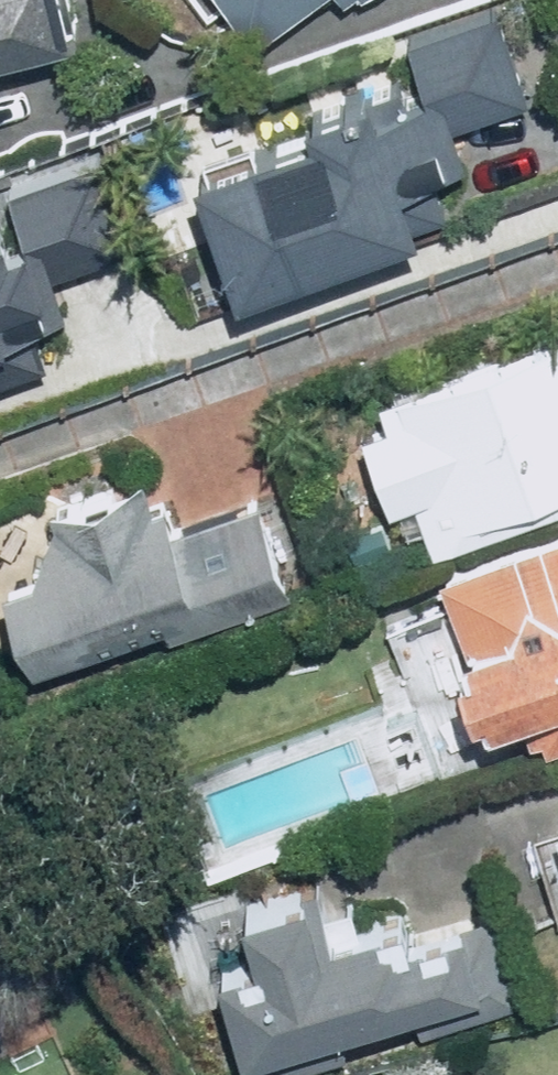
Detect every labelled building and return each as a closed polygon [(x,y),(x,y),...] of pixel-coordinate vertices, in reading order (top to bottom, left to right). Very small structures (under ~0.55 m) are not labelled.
[(79,37),(71,0),(0,0),(0,56),(79,37)] [(265,41),(315,0),(231,0),(265,41)] [(536,99),(502,4),(411,36),(430,90),(405,99),(399,82),(197,155),(207,180),(155,199),(173,251),(218,234),(240,294),(428,226),(412,181),(480,157),(468,123),(536,99)] [(59,318),(45,282),(142,246),(104,147),(11,181),(23,213),(0,222),(0,341),(59,318)] [(557,509),(557,328),(385,387),(393,410),(366,419),(404,531),(430,523),(440,549),(557,509)] [(0,516),(0,568),(37,678),(290,594),(260,504),(178,532),(155,464),(0,516)] [(395,629),(411,672),(378,685),(422,800),(557,748),(557,529),(445,572),(458,605),(395,629)] [(330,930),(325,911),(226,939),(235,971),(224,974),(252,1074),(264,1074),(532,1001),(506,907),(418,932),(411,908),(330,930)] [(23,1037),(0,988),(0,1048),(23,1037)]
